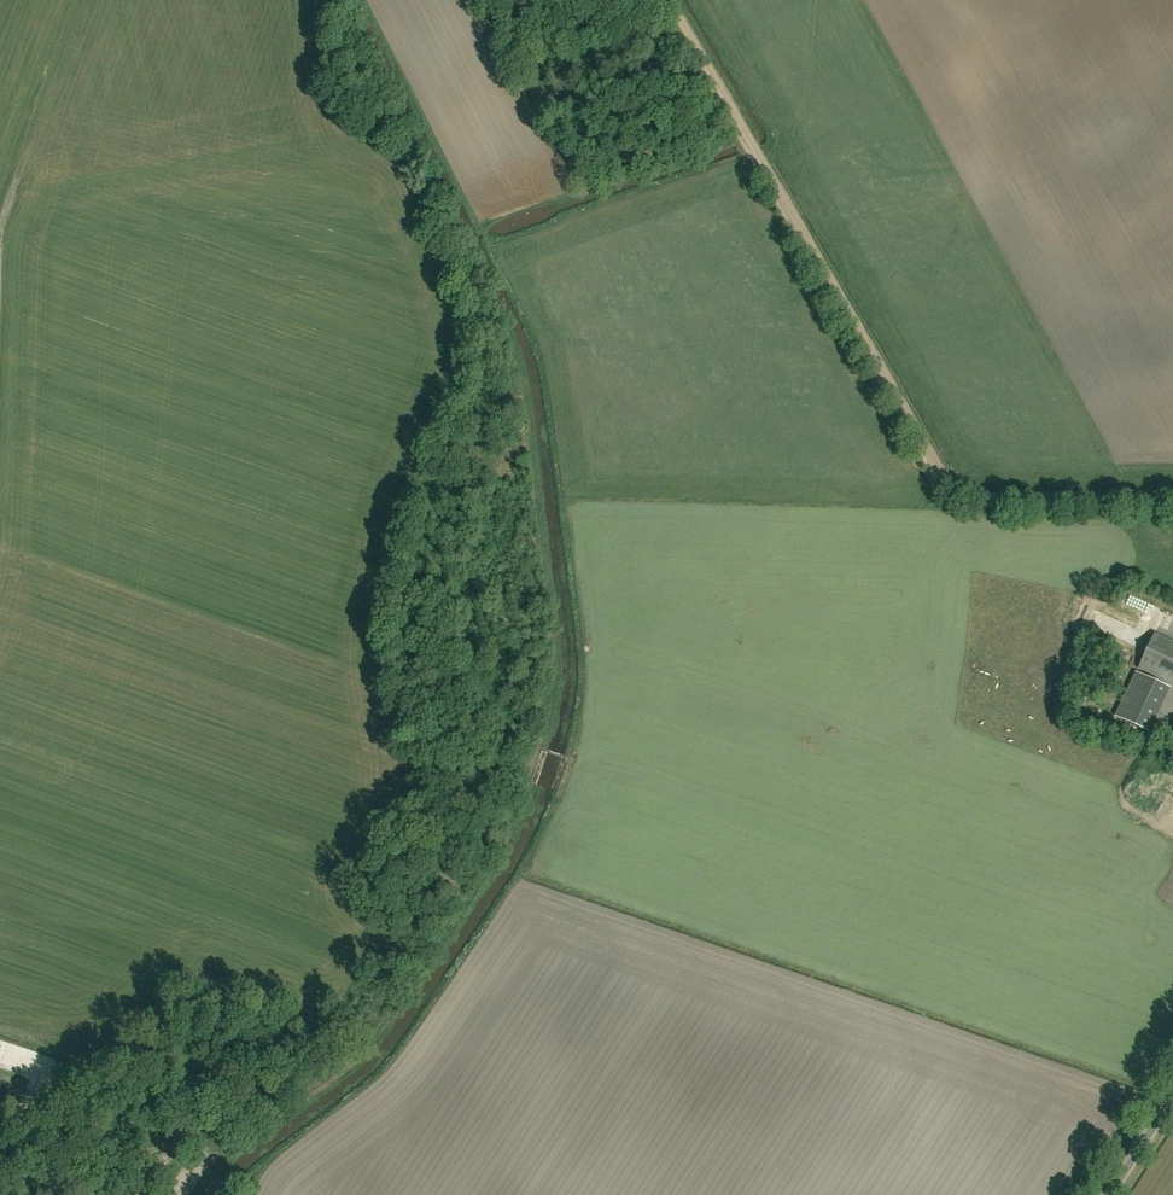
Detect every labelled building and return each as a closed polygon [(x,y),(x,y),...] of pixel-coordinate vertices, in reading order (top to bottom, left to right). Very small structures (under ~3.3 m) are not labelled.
[(1086,623),(1091,609),(1074,603),(1069,617),(1086,623)] [(1154,634),(1138,668),(1172,684),(1172,642),(1154,634)] [(1170,688),(1136,672),(1115,717),(1149,733),(1170,688)]
